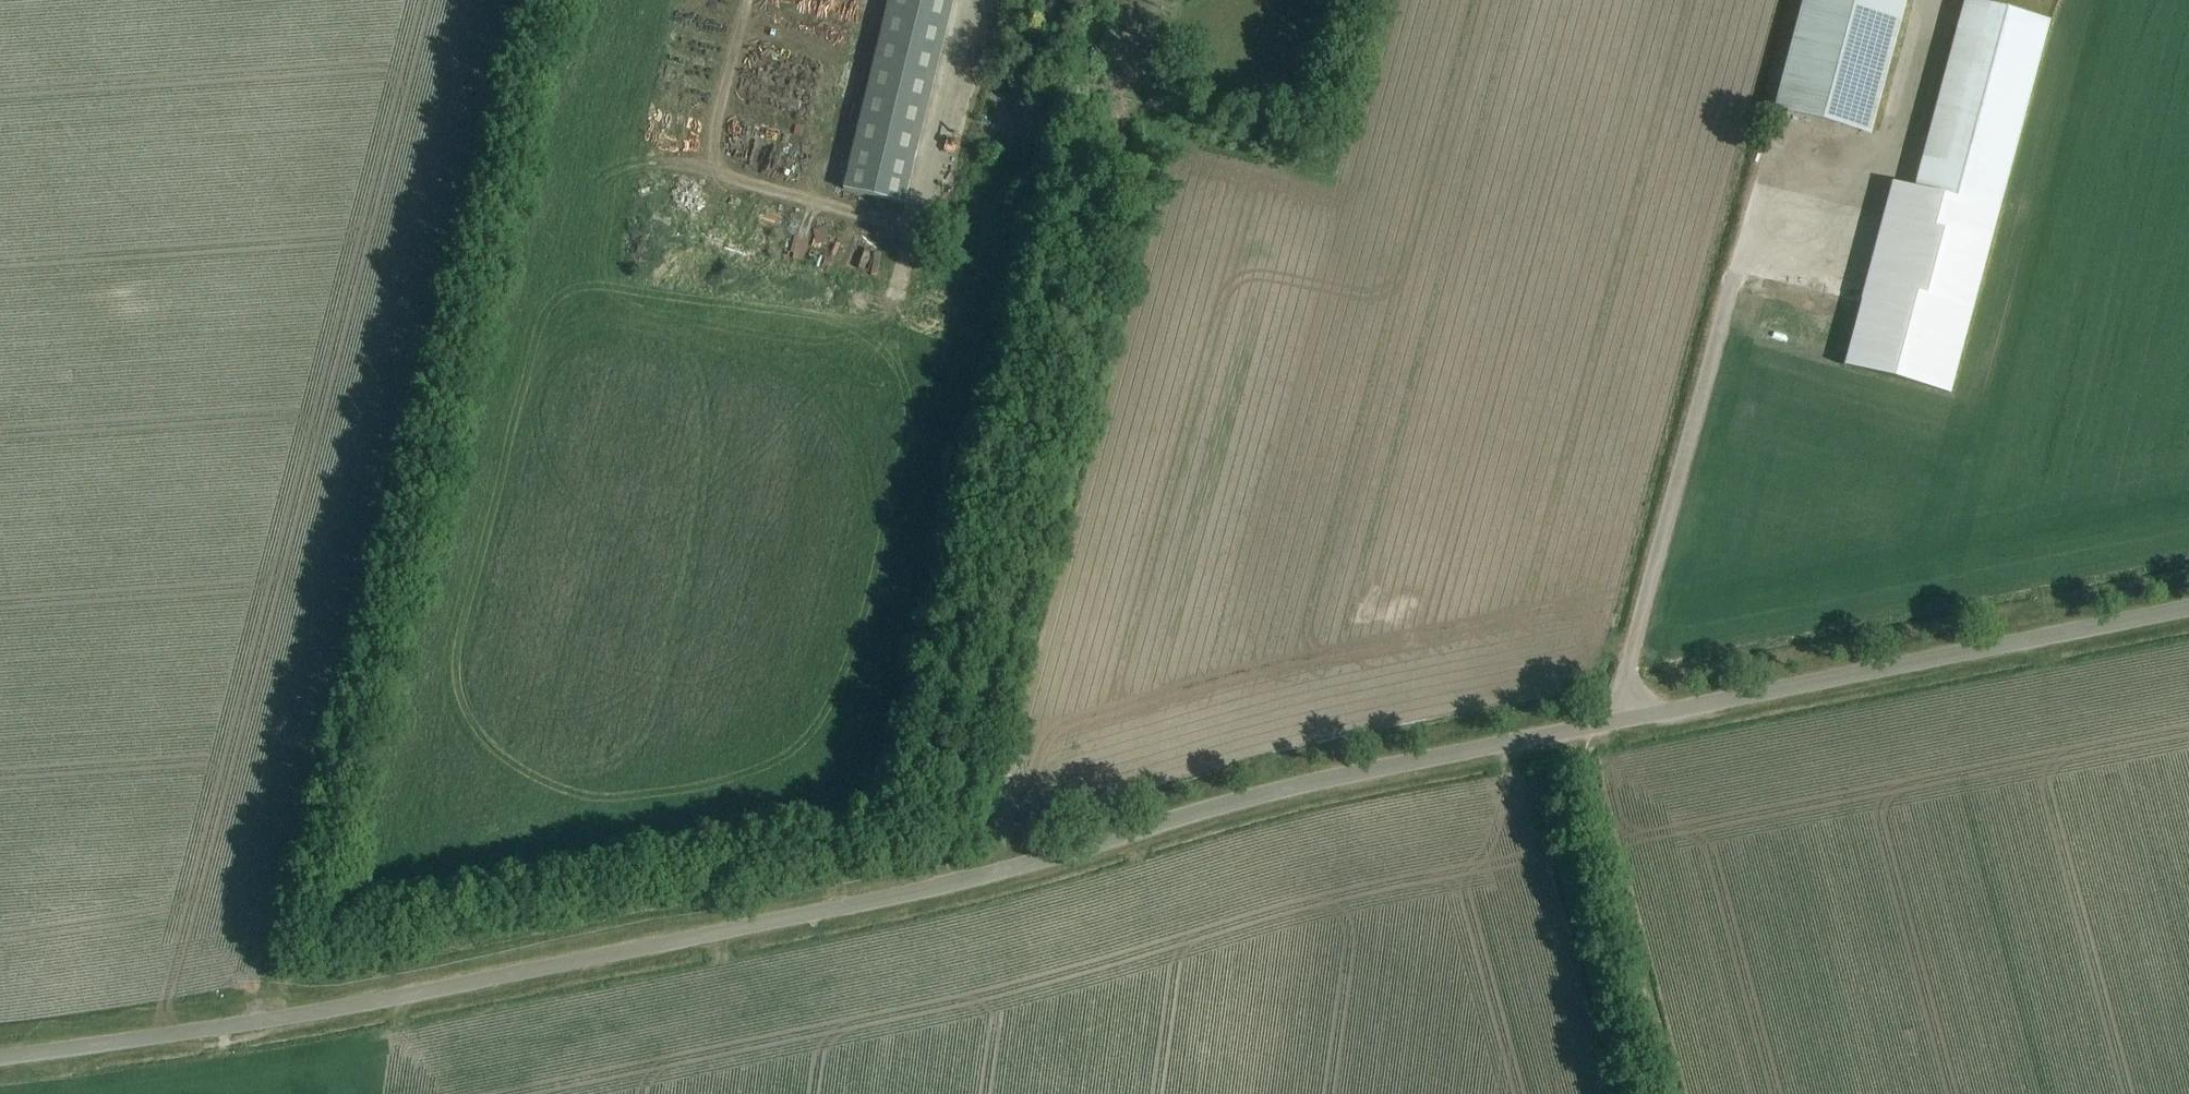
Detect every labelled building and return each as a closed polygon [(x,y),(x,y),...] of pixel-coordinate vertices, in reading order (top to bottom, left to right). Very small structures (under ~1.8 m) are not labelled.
[(954,0),(891,0),(844,191),(904,205),(954,0)] [(1772,111),(1866,136),(1903,0),(1802,0),(1772,111)] [(1961,3),(1909,194),(1994,217),(2046,26),(1961,3)] [(1889,189),(1840,368),(1946,393),(1994,217),(1909,194),(1889,189)]
